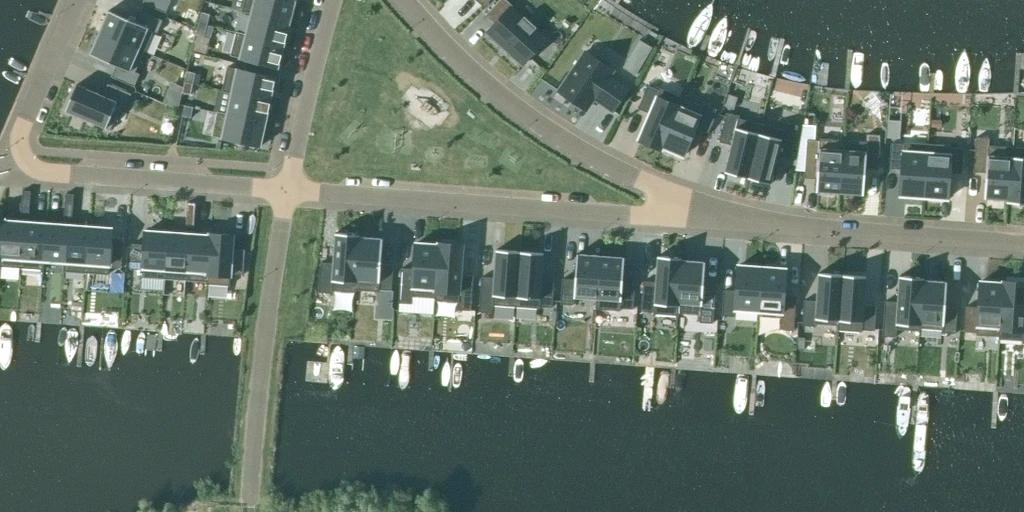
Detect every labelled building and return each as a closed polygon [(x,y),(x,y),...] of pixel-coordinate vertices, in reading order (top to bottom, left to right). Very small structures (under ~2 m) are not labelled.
[(142,3),(166,13),(171,1),(170,0),(144,0),(142,3)] [(251,14),(290,24),(291,18),(293,13),(294,7),(295,3),(296,0),(294,0),(245,0),(244,2),(243,5),(243,9),(242,12),(251,14)] [(486,15),(495,24),(488,32),(507,50),(505,52),(506,53),(508,51),(523,65),(545,40),(534,30),(536,28),(534,26),(534,27),(526,19),(524,17),(522,19),(511,9),(513,6),(506,0),(500,0),(486,15)] [(108,11),(99,33),(140,50),(148,30),(157,33),(163,21),(139,11),(135,22),(108,11)] [(210,15),(201,13),(199,23),(207,25),(210,15)] [(247,28),(246,34),(285,45),(285,42),(287,37),(288,31),(289,28),(290,24),(251,14),(250,17),(250,20),(249,24),(247,28)] [(207,25),(199,23),(196,34),(205,36),(207,25)] [(232,51),(230,56),(278,68),(281,59),(282,54),(283,50),(285,45),(246,34),(236,32),(235,36),(234,40),(233,44),(232,48),(232,51)] [(99,33),(90,54),(116,66),(111,77),(134,87),(140,74),(131,70),(140,50),(99,33)] [(585,52),(559,92),(586,110),(595,97),(602,101),(601,103),(613,111),(627,90),(609,77),(613,71),(585,52)] [(224,82),(223,87),(222,91),(231,94),(270,102),(271,101),(272,97),(272,93),(273,89),(274,84),(276,78),(227,67),(226,72),(226,73),(225,77),(224,82)] [(195,73),(187,72),(184,82),(193,84),(195,73)] [(190,95),(193,84),(184,82),(183,87),(182,93),(190,95)] [(77,85),(65,111),(110,131),(121,105),(126,107),(131,94),(108,84),(103,96),(77,85)] [(659,91),(648,86),(638,109),(649,114),(638,140),(661,149),(681,98),(660,89),(659,91)] [(269,109),(270,106),(270,102),(231,94),(231,97),(230,100),(229,105),(228,109),(227,114),(266,123),(267,119),(267,117),(268,114),(268,112),(269,109)] [(725,106),(724,107),(733,110),(733,109),(737,98),(729,95),(725,106)] [(703,107),(681,98),(661,149),(662,149),(662,148),(683,156),(693,132),(705,138),(717,110),(704,105),(703,107)] [(190,118),(191,118),(193,107),(185,106),(182,116),(190,118)] [(213,133),(212,136),(261,147),(262,139),(263,135),(264,134),(264,132),(266,123),(227,114),(217,112),(217,115),(216,120),(215,124),(214,128),(213,133)] [(739,116),(727,113),(719,142),(732,146),(724,173),(748,179),(761,125),(739,119),(739,116)] [(783,130),(761,125),(748,179),(771,184),(777,157),(790,160),(798,126),(785,123),(783,130)] [(866,142),(843,140),(840,194),(863,195),(865,169),(878,170),(880,136),(867,135),(866,142)] [(989,139),(976,138),(974,172),(986,173),(984,199),(1007,201),(1007,203),(1008,203),(1011,148),(989,146),(989,139)] [(820,141),(807,140),(805,174),(817,175),(816,192),(840,194),(843,140),(820,139),(820,141)] [(904,145),(891,144),(889,169),(902,170),(900,196),(924,197),(927,144),(904,142),(904,145)] [(951,146),(927,144),(924,197),(947,199),(949,173),(962,174),(963,149),(951,148),(951,146)] [(1011,148),(1008,203),(1023,204),(1023,148),(1011,148)] [(31,191),(23,191),(22,203),(30,203),(31,191)] [(66,194),(65,206),(73,206),(74,194),(66,194)] [(30,203),(22,203),(21,215),(29,216),(30,203)] [(187,203),(187,215),(195,215),(196,203),(187,203)] [(65,206),(64,218),(72,218),(73,206),(65,206)] [(187,215),(186,227),(194,227),(195,215),(187,215)] [(1,267),(21,268),(25,222),(4,221),(1,267)] [(43,270),(44,260),(46,224),(25,222),(21,268),(43,270)] [(44,260),(64,262),(67,225),(46,224),(44,260)] [(86,273),(89,227),(67,225),(64,262),(63,271),(86,273)] [(121,269),(123,243),(111,242),(112,229),(89,227),(86,273),(108,275),(109,268),(121,269)] [(164,279),(168,233),(145,231),(144,245),(132,244),(130,269),(142,270),(142,277),(164,279)] [(164,279),(186,281),(189,234),(168,233),(164,279)] [(234,235),(210,233),(210,236),(206,282),(206,284),(230,286),(231,274),(243,275),(245,250),(233,249),(234,235)] [(359,235),(335,233),(333,264),(321,263),(319,293),(332,294),(332,291),(355,293),(359,235)] [(206,282),(210,236),(189,234),(186,281),(206,282)] [(382,239),(360,237),(360,235),(359,235),(355,293),(356,293),(356,291),(379,292),(379,290),(391,291),(393,266),(381,265),(382,239)] [(438,245),(416,244),(414,270),(401,269),(399,303),(412,304),(413,297),(434,299),(434,301),(435,301),(439,243),(438,243),(438,245)] [(463,245),(439,243),(435,301),(458,303),(457,310),(471,311),(473,276),(461,275),(463,245)] [(520,252),(496,250),(494,278),(482,277),(479,312),(492,313),(493,305),(515,307),(520,252)] [(544,254),(520,252),(515,307),(540,309),(540,307),(552,308),(554,283),(542,282),(544,254)] [(601,256),(578,254),(576,280),(562,279),(561,304),(574,305),(574,298),(596,300),(596,309),(597,309),(601,256)] [(624,258),(601,256),(597,309),(620,311),(620,309),(633,310),(635,284),(622,284),(624,258)] [(681,258),(658,256),(656,282),(643,282),(641,312),(654,312),(653,314),(677,316),(681,258)] [(682,258),(681,258),(677,316),(678,316),(678,314),(700,315),(700,323),(713,324),(715,289),(703,288),(705,262),(682,261),(682,258)] [(762,268),(738,266),(736,292),(724,291),(722,316),(735,317),(736,310),(758,311),(757,316),(758,316),(762,268)] [(785,269),(762,268),(758,316),(781,318),(780,330),(793,331),(796,296),(784,295),(785,269)] [(842,275),(818,273),(816,302),(804,301),(802,326),(815,327),(816,324),(837,326),(837,331),(838,331),(842,275)] [(866,277),(842,275),(838,331),(862,332),(862,330),(874,331),(876,306),(864,305),(866,277)] [(923,278),(899,276),(897,302),(885,301),(882,336),(896,337),(896,330),(919,331),(923,278)] [(924,278),(923,278),(919,331),(920,331),(920,329),(942,330),(942,333),(955,334),(957,309),(945,308),(946,282),(924,280),(924,278)] [(1003,284),(980,282),(978,308),(966,307),(964,332),(976,333),(976,335),(999,337),(999,339),(1000,339),(1004,281),(1003,281),(1003,284)] [(1004,281),(1000,339),(1022,341),(1022,344),(1023,344),(1023,283),(1004,281)]
